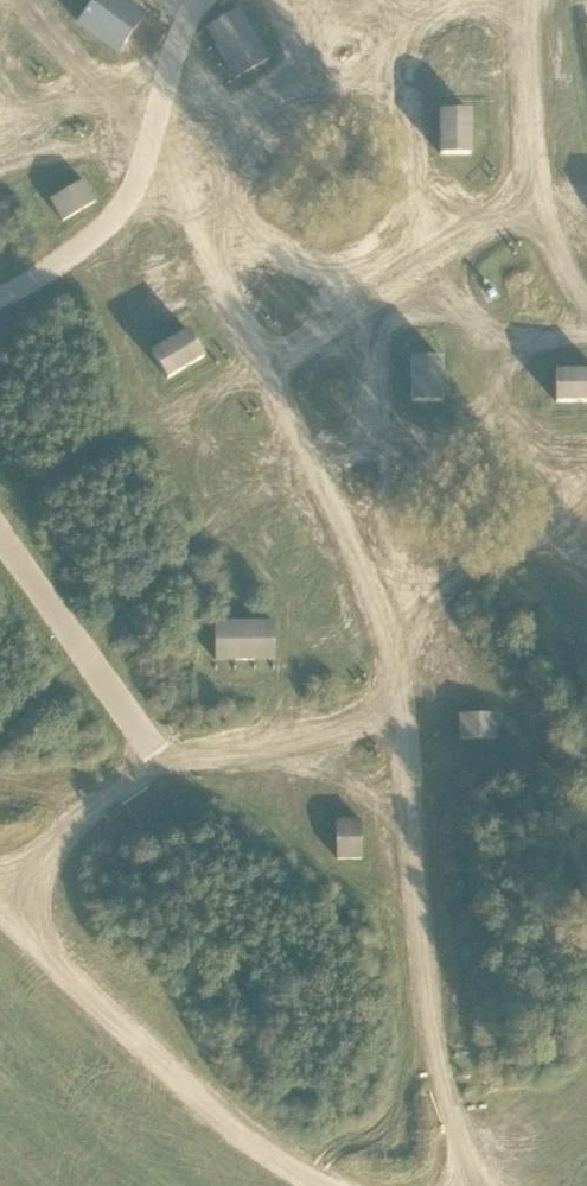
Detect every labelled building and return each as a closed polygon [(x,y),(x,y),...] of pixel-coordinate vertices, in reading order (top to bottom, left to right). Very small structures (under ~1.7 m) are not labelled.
[(121,0),(93,0),(76,24),(116,54),(144,17),(121,0)] [(268,58),(258,42),(238,8),(205,28),(235,78),(268,58)] [(439,154),(470,154),(469,111),(439,111),(439,154)] [(62,220),(95,201),(83,180),(50,200),(62,220)] [(166,378),(203,356),(187,330),(151,352),(166,378)] [(411,401),(441,401),(441,358),(410,358),(411,401)] [(586,401),(586,371),(555,371),(555,402),(586,401)] [(215,660),(234,660),(273,659),(273,621),(214,621),(215,660)] [(458,738),(497,738),(497,714),(458,714),(458,738)] [(336,859),(360,858),(360,820),(336,820),(336,859)]
